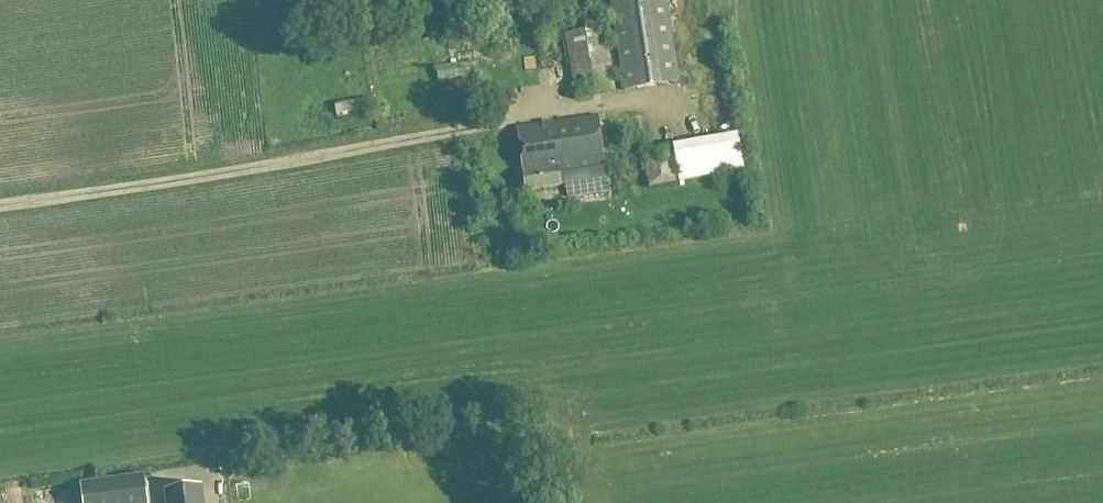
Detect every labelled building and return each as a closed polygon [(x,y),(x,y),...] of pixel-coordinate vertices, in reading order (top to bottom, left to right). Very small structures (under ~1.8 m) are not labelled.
[(622,91),(676,83),(664,0),(609,0),(622,91)] [(564,34),(574,97),(612,92),(602,28),(564,34)] [(335,117),(372,111),(370,98),(333,105),(335,117)] [(595,118),(516,129),(525,191),(564,186),(566,195),(566,198),(605,192),(602,168),(558,174),(558,172),(603,165),(595,118)] [(673,146),(678,182),(744,171),(737,135),(673,146)] [(83,502),(146,502),(142,477),(81,485),(83,502)] [(164,492),(165,502),(204,502),(202,487),(164,492)]
